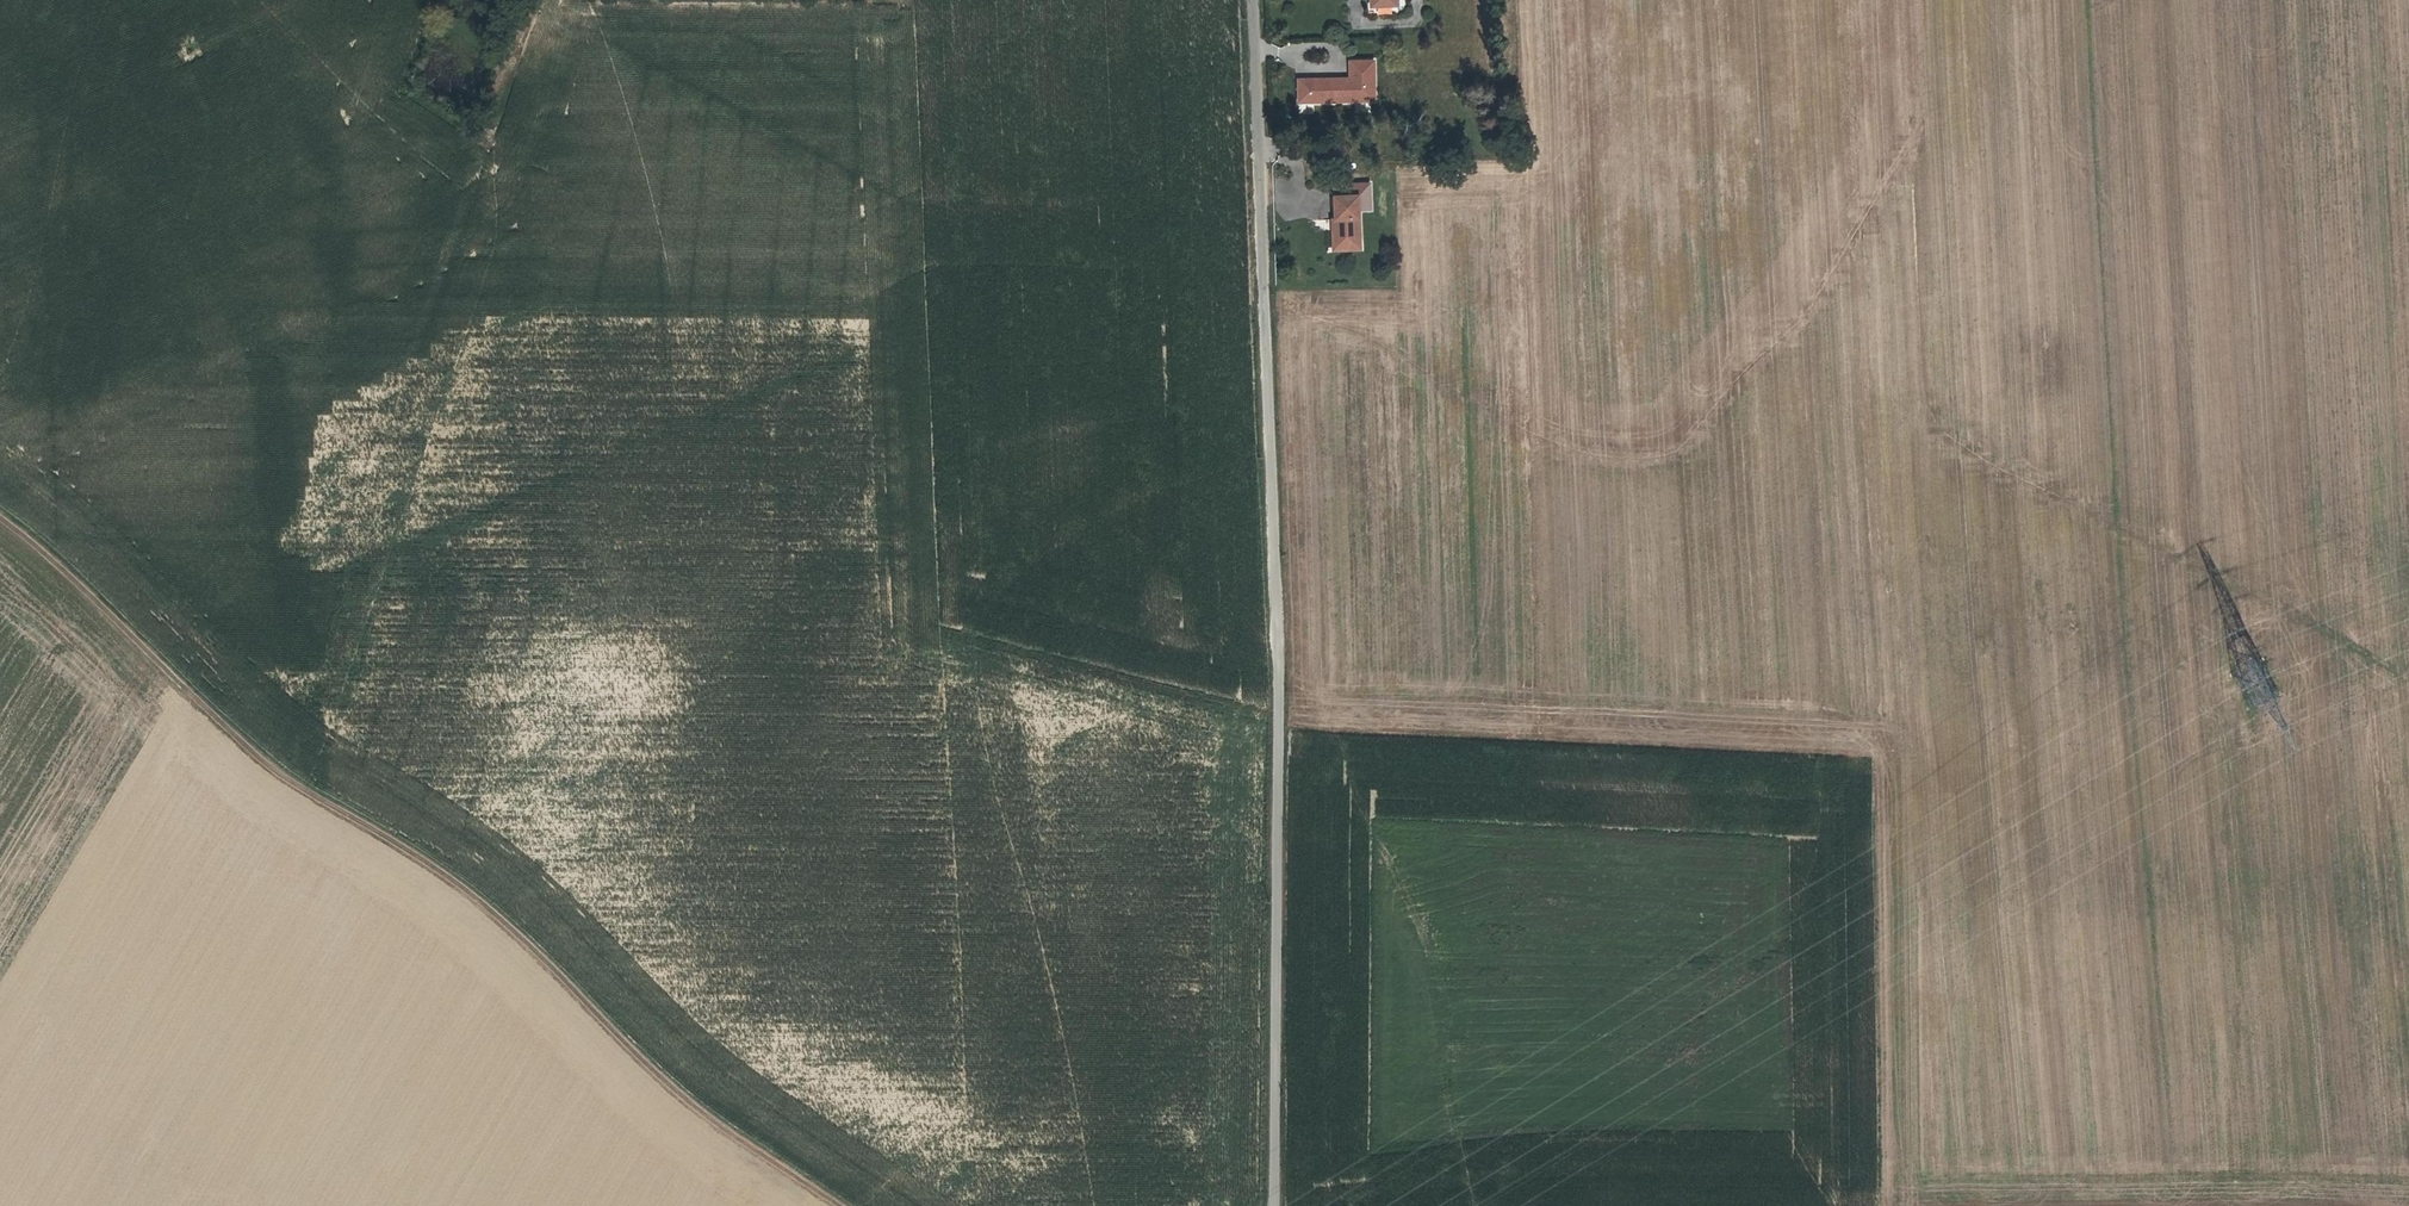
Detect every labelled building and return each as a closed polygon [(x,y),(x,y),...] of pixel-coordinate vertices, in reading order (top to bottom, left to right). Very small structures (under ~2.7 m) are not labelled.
[(1407,0),(1382,0),(1383,10),(1407,10),(1407,0)] [(1413,121),(1412,60),(1366,60),(1366,83),(1303,83),(1303,121),(1413,121)] [(1340,247),(1366,246),(1364,201),(1340,203),(1341,225),(1338,225),(1340,247)] [(1366,246),(1340,247),(1340,255),(1366,254),(1366,246)]
